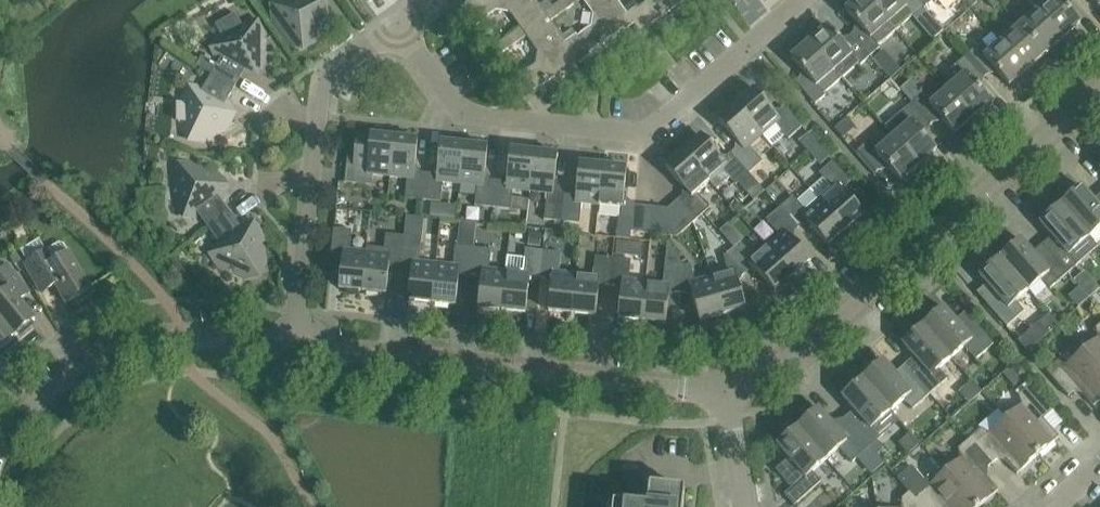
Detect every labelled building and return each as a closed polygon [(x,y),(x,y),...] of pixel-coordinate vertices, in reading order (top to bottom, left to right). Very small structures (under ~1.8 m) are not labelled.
[(317,40),(328,16),(316,0),(281,0),(272,22),(288,44),(317,40)] [(460,11),(472,28),(496,11),(509,13),(520,28),(523,33),(546,16),(544,13),(535,0),(475,0),(460,11)] [(560,2),(566,10),(580,0),(562,0),(560,2)] [(593,14),(590,27),(566,44),(578,60),(579,61),(633,23),(628,15),(617,0),(582,0),(593,14)] [(628,15),(633,23),(640,32),(685,0),(649,0),(628,15)] [(868,0),(857,0),(845,10),(860,27),(851,35),(870,57),(880,48),(871,38),(888,23),(868,0)] [(888,23),(905,8),(914,18),(924,9),(916,0),(868,0),(888,23)] [(924,9),(933,1),(935,3),(939,0),(916,0),(924,9)] [(1045,3),(1037,11),(1062,39),(1080,23),(1065,6),(1072,0),(1043,0),(1045,3)] [(566,10),(560,2),(544,13),(546,16),(550,21),(566,10)] [(1037,11),(1019,26),(1044,55),(1062,39),(1037,11)] [(523,33),(520,28),(504,39),(510,48),(526,37),(537,52),(535,65),(510,82),(522,99),(578,60),(566,44),(550,21),(546,16),(523,33)] [(217,63),(211,74),(234,88),(241,76),(266,62),(266,35),(241,20),(217,34),(217,63)] [(439,25),(438,34),(438,37),(454,39),(456,27),(439,25)] [(827,26),(809,42),(834,71),(851,56),(860,65),(870,57),(851,35),(842,43),(827,26)] [(1019,26),(1002,41),(1027,70),(1044,55),(1019,26)] [(504,39),(488,51),(494,59),(510,48),(504,39)] [(976,47),(966,55),(985,77),(994,69),(1009,86),(1027,70),(1002,41),(984,56),(976,47)] [(834,71),(809,42),(790,58),(805,75),(796,83),(815,105),(825,96),(824,94),(841,79),(834,71)] [(985,77),(966,55),(956,64),(964,74),(947,89),(972,118),(990,102),(976,85),(985,77)] [(234,88),(211,74),(204,86),(179,100),(179,127),(204,142),(228,128),(228,99),(234,88)] [(972,118),(947,89),(930,104),(909,81),(899,90),(911,103),(930,125),(939,117),(954,134),(972,118)] [(754,90),(736,106),(762,136),(771,146),(784,135),(788,139),(802,127),(784,107),(775,114),(754,90)] [(911,103),(901,112),(884,127),(893,137),(918,166),(936,150),(921,133),(930,125),(911,103)] [(762,136),(736,106),(718,122),(739,146),(731,153),(749,174),(762,162),(749,147),(762,136)] [(390,177),(394,138),(370,135),(367,167),(346,165),(344,183),(371,186),(373,175),(390,177)] [(876,135),(867,142),(857,151),(876,173),(885,165),(900,182),(918,166),(893,137),(884,145),(876,135)] [(749,174),(731,153),(723,161),(701,136),(683,152),(709,182),(722,171),(735,186),(749,174)] [(394,138),(390,177),(407,179),(405,199),(423,201),(425,173),(414,172),(418,140),(394,138)] [(436,175),(425,173),(423,201),(440,203),(443,183),(460,185),(464,145),(440,143),(436,175)] [(464,145),(460,185),(477,187),(474,207),(492,208),(495,181),(484,180),(487,148),(464,145)] [(506,182),(495,181),(492,208),(510,210),(512,190),(529,192),(533,153),(510,150),(506,182)] [(709,182),(683,152),(665,168),(687,192),(678,200),(696,220),(710,208),(697,193),(709,182)] [(557,155),(533,153),(529,192),(546,194),(543,220),(561,222),(564,195),(553,193),(557,155)] [(208,228),(229,212),(221,202),(219,172),(194,161),(170,179),(173,205),(200,217),(208,228)] [(818,174),(822,178),(809,190),(845,230),(863,214),(841,190),(850,182),(832,162),(818,174)] [(564,195),(561,222),(579,224),(581,204),(598,206),(603,167),(579,164),(575,196),(564,195)] [(603,167),(598,206),(622,208),(621,219),(632,220),(631,232),(651,234),(654,207),(634,205),(634,202),(623,201),(626,169),(603,167)] [(1060,205),(1089,238),(1099,228),(1099,194),(1093,200),(1081,187),(1060,205)] [(793,196),(779,208),(797,229),(806,221),(827,246),(845,230),(809,190),(797,201),(793,196)] [(239,217),(259,203),(252,193),(232,207),(239,217)] [(678,200),(668,208),(677,237),(696,220),(678,200)] [(1089,238),(1060,205),(1039,223),(1051,237),(1042,245),(1067,274),(1077,265),(1068,256),(1089,238)] [(654,207),(651,234),(677,237),(668,208),(668,209),(654,207)] [(797,229),(779,208),(766,220),(779,235),(766,246),(792,276),(810,260),(789,236),(797,229)] [(237,223),(229,212),(208,228),(215,239),(218,268),(243,279),(267,262),(264,235),(237,223)] [(351,231),(333,229),(330,256),(342,257),(338,289),(362,292),(366,253),(366,252),(349,251),(351,231)] [(541,234),(530,233),(528,245),(540,247),(541,234)] [(366,253),(362,292),(386,294),(389,262),(400,264),(403,236),(385,234),(384,249),(366,247),(366,252),(366,253)] [(421,238),(403,236),(400,264),(412,265),(408,301),(431,303),(436,264),(419,262),(421,238)] [(613,254),(624,254),(625,240),(614,239),(613,254)] [(1020,240),(1000,258),(1028,291),(1041,279),(1050,289),(1067,274),(1042,245),(1032,253),(1020,240)] [(62,242),(46,251),(24,264),(38,287),(51,279),(66,303),(90,289),(62,242)] [(740,243),(726,254),(744,275),(745,275),(753,268),(774,292),(792,276),(766,246),(753,258),(740,243)] [(436,264),(431,303),(455,306),(459,274),(470,275),(473,248),(455,246),(453,266),(436,264)] [(473,248),(470,275),(481,276),(477,308),(501,311),(505,272),(488,270),(491,250),(473,248)] [(505,272),(501,311),(525,313),(529,277),(540,278),(543,251),(525,249),(522,273),(505,272)] [(561,253),(543,251),(540,278),(551,279),(548,311),(572,314),(576,275),(559,273),(561,253)] [(744,275),(726,254),(726,255),(723,256),(728,272),(711,277),(724,314),(745,308),(736,277),(744,275)] [(593,277),(576,275),(572,314),(595,316),(599,285),(610,286),(613,259),(595,257),(593,277)] [(1028,291),(1000,258),(979,276),(996,296),(986,304),(1006,327),(1024,312),(1015,302),(1028,291)] [(631,261),(613,259),(610,286),(621,287),(618,319),(643,322),(645,282),(628,280),(631,261)] [(645,282),(643,322),(665,324),(669,292),(680,293),(683,266),(665,264),(662,284),(645,282)] [(683,266),(680,293),(681,293),(690,291),(699,321),(724,314),(711,277),(695,282),(690,264),(683,266)] [(0,272),(0,319),(14,336),(35,320),(17,298),(27,290),(8,266),(0,272)] [(993,345),(965,312),(955,321),(943,308),(923,326),(951,358),(964,347),(975,360),(993,345)] [(14,336),(0,319),(0,348),(14,336)] [(1095,329),(1098,337),(1082,351),(1099,372),(1099,324),(1095,329)] [(951,358),(923,326),(902,344),(914,357),(904,366),(930,395),(939,386),(931,376),(951,358)] [(1082,351),(1065,366),(1057,361),(1045,372),(1068,397),(1077,389),(1093,407),(1099,401),(1099,372),(1082,351)] [(930,395),(904,366),(894,374),(883,361),(862,379),(891,412),(904,400),(912,410),(930,395)] [(891,412),(862,379),(842,397),(853,410),(844,419),(869,448),(887,433),(878,423),(891,412)] [(1021,404),(1005,419),(1037,456),(1058,437),(1042,419),(1052,411),(1030,386),(1018,396),(1021,404)] [(869,448),(844,419),(834,427),(818,409),(797,427),(825,460),(839,449),(852,463),(869,448)] [(980,429),(969,439),(975,446),(991,465),(1000,456),(1016,474),(1037,456),(1005,419),(988,433),(980,429)] [(825,460),(797,427),(777,445),(789,459),(775,470),(791,489),(784,495),(794,506),(821,482),(812,472),(825,460)] [(944,472),(975,506),(979,506),(998,491),(965,454),(975,446),(969,439),(957,449),(961,458),(944,472)] [(935,480),(932,477),(925,483),(911,466),(897,479),(908,492),(921,506),(975,506),(944,472),(935,480)] [(648,498),(647,506),(683,506),(684,490),(649,487),(648,498)] [(908,492),(901,499),(900,506),(921,506),(908,492)]
